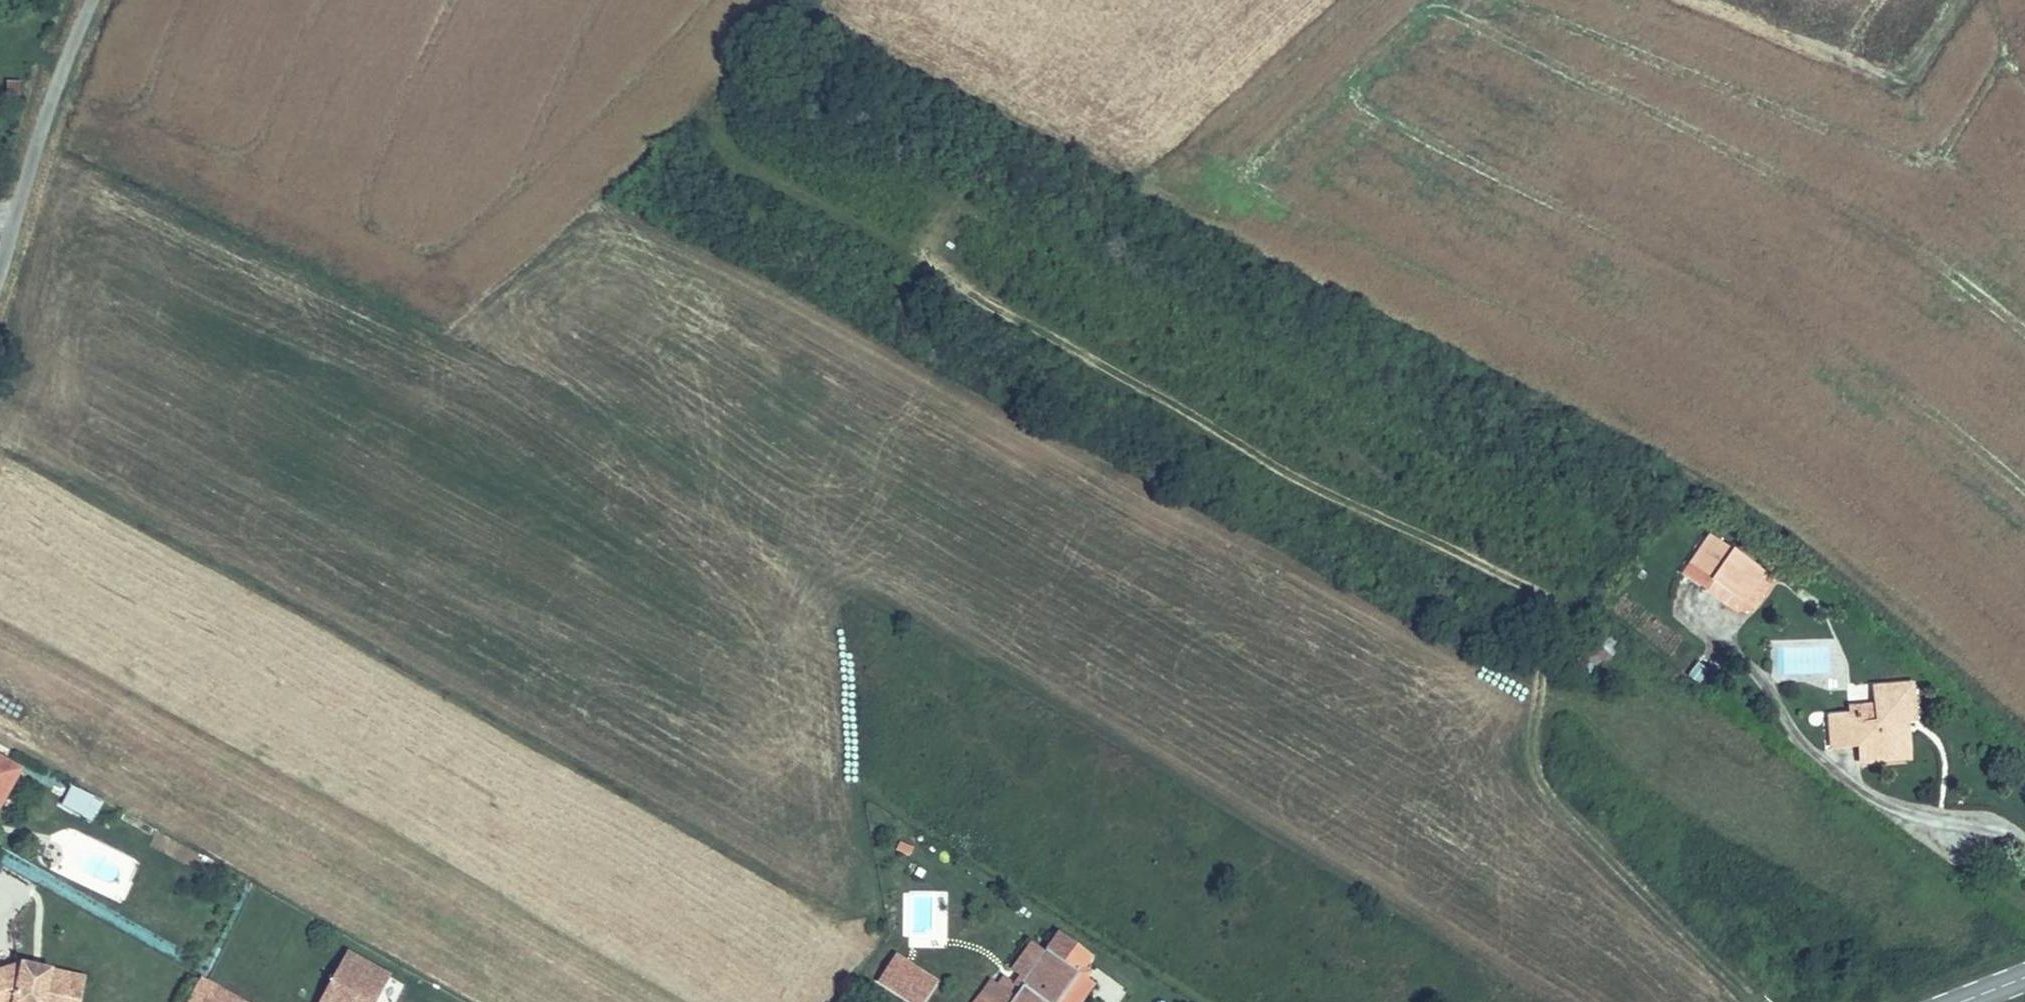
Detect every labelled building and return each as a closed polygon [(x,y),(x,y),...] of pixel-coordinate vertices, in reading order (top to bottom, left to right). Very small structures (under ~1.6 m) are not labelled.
[(1734,563),(1704,537),(1680,565),(1710,591),(1734,563)] [(1741,569),(1734,563),(1710,591),(1717,597),(1741,569)] [(1886,683),(1851,686),(1853,717),(1809,721),(1812,747),(1832,745),(1834,763),(1858,761),(1858,751),(1878,749),(1875,718),(1888,717),(1886,683)] [(68,787),(61,809),(92,820),(100,797),(68,787)] [(380,966),(336,941),(303,1000),(306,1001),(368,1001),(362,999),(380,966)] [(975,1001),(1038,1001),(1039,1001),(1032,996),(1054,961),(1021,941),(1010,960),(1005,957),(993,976),(983,970),(977,980),(968,974),(958,991),(975,1001)] [(912,1001),(922,1001),(936,981),(895,954),(878,979),(912,1001)] [(1032,996),(1039,1001),(1061,965),(1054,961),(1032,996)] [(59,972),(13,964),(0,968),(0,1001),(54,1001),(59,972)] [(76,975),(59,972),(54,1001),(72,1001),(76,975)] [(209,976),(201,991),(224,1001),(255,1001),(209,976)] [(201,991),(196,1001),(224,1001),(201,991)]
